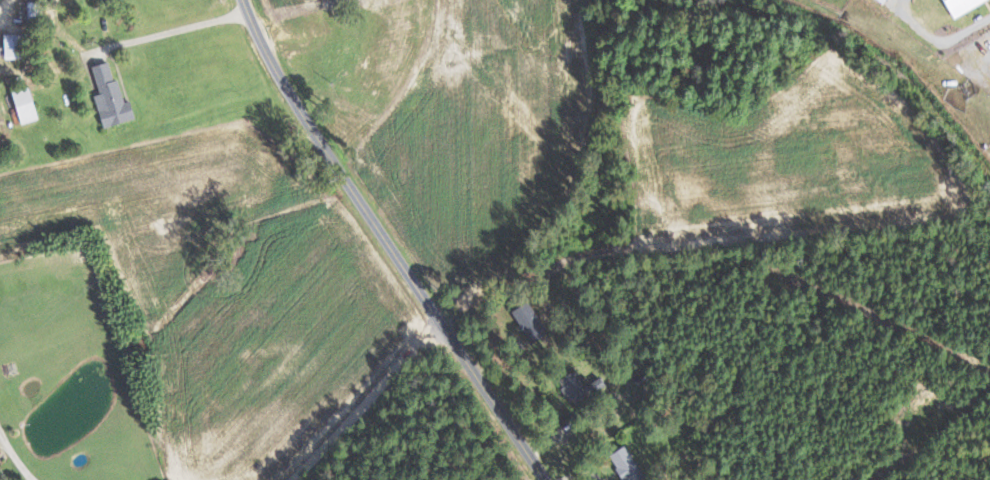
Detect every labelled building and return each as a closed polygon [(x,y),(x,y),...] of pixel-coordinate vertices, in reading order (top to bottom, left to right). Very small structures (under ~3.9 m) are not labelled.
[(984,2),(983,0),(938,0),(947,19),(984,2)] [(30,2),(31,24),(44,23),(43,1),(30,2)] [(9,59),(32,58),(31,33),(8,34),(9,59)] [(96,66),(103,94),(99,95),(107,128),(140,119),(135,100),(126,103),(115,61),(96,66)] [(42,120),(33,84),(16,88),(24,124),(42,120)] [(534,344),(551,334),(532,302),(516,311),(534,344)] [(599,378),(585,385),(580,376),(561,388),(573,410),(606,391),(599,378)] [(626,479),(647,479),(633,450),(616,458),(626,479)]
